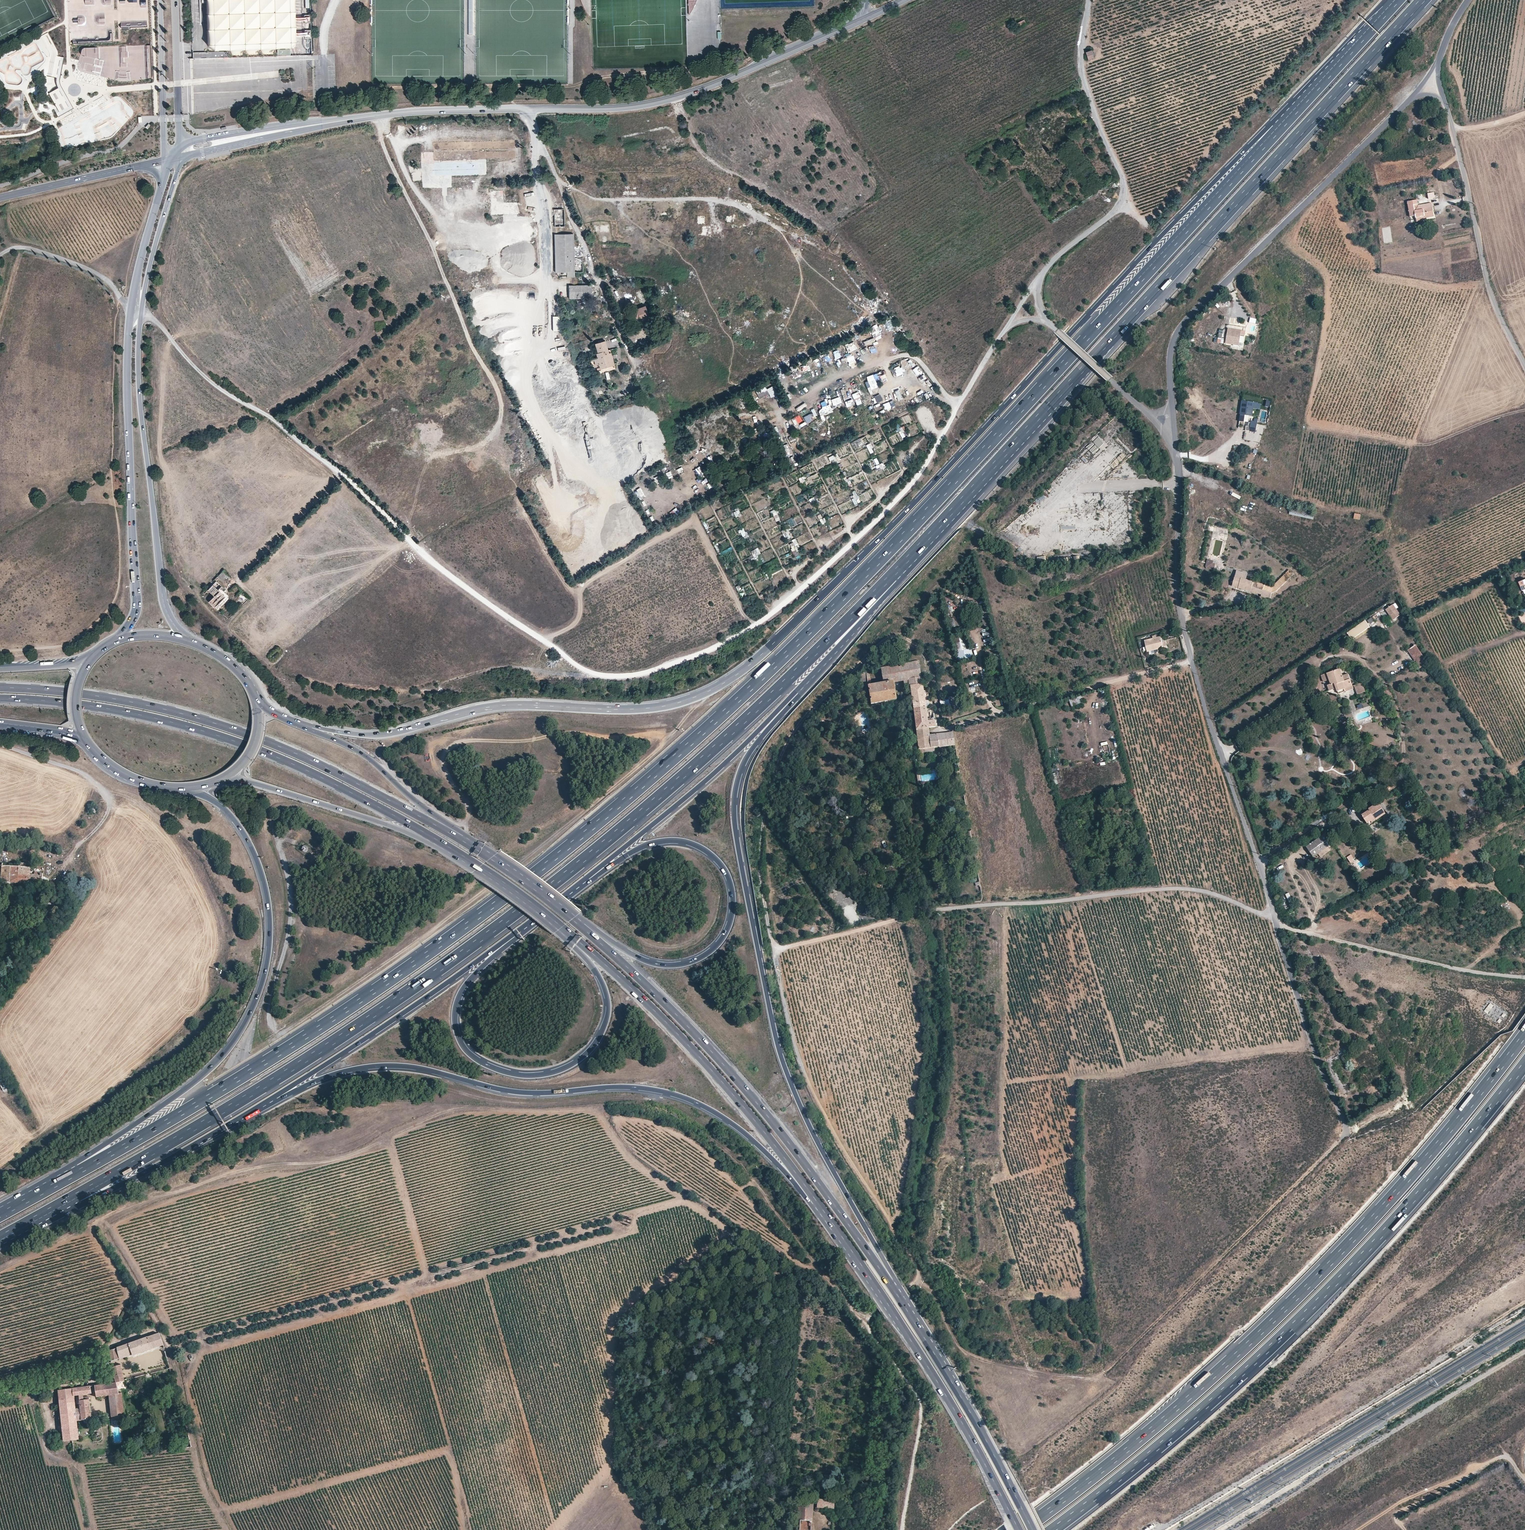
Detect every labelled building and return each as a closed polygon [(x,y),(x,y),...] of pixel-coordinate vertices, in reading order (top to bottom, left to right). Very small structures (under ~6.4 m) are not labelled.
[(291,55),(291,48),(292,48),(293,48),(295,47),(296,45),(296,43),(295,0),(207,0),(208,44),(209,47),(210,49),(212,50),(214,51),(209,52),(209,57),(291,55)] [(689,14),(691,11),(694,7),(697,0),(688,0),(689,14)] [(1027,23),(1025,19),(1016,23),(1018,28),(1027,23)] [(56,84),(58,88),(49,94),(59,114),(61,116),(73,109),(61,86),(60,83),(60,81),(63,57),(58,56),(58,51),(56,48),(48,33),(45,34),(42,36),(49,48),(50,52),(51,55),(47,75),(51,76),(56,77),(56,81),(56,84)] [(1086,52),(1089,59),(1094,57),(1092,50),(1086,52)] [(818,129),(815,125),(807,130),(810,135),(818,129)] [(438,182),(438,176),(487,174),(487,158),(474,158),(474,161),(435,162),(435,182),(438,182)] [(722,196),(725,185),(717,183),(715,194),(722,196)] [(643,185),(643,195),(654,195),(654,189),(651,189),(651,185),(643,185)] [(656,187),(656,194),(662,194),(662,192),(668,192),(668,186),(656,187)] [(592,192),(595,192),(595,197),(602,197),(602,188),(593,188),(592,192)] [(1426,194),(1428,199),(1437,197),(1436,191),(1426,193),(1426,194)] [(734,193),(733,197),(738,198),(737,201),(755,205),(756,196),(750,195),(750,196),(734,193)] [(1434,216),(1431,203),(1418,206),(1417,200),(1407,202),(1410,217),(1415,216),(1416,219),(1424,217),(1425,218),(1434,216)] [(562,202),(550,202),(551,247),(554,247),(555,272),(575,272),(573,233),(554,234),(554,228),(566,228),(565,207),(562,207),(562,202)] [(596,223),(604,222),(603,202),(595,202),(596,223)] [(607,211),(617,211),(617,202),(607,202),(607,211)] [(681,203),(681,211),(690,211),(690,203),(681,203)] [(703,212),(703,204),(691,204),(691,212),(703,212)] [(741,223),(738,223),(740,212),(728,209),(725,222),(733,224),(733,225),(741,227),(741,223)] [(685,212),(685,217),(689,217),(689,227),(695,227),(695,213),(685,212)] [(739,222),(748,224),(750,215),(741,213),(739,222)] [(609,232),(609,224),(583,225),(583,233),(609,232)] [(759,230),(744,229),(744,237),(761,237),(761,233),(765,233),(765,225),(759,225),(759,230)] [(665,242),(675,242),(675,238),(681,238),(682,229),(669,229),(669,234),(665,234),(665,242)] [(725,238),(735,238),(735,230),(725,230),(725,238)] [(623,231),(622,240),(631,240),(631,231),(623,231)] [(735,239),(725,240),(725,246),(728,246),(729,254),(736,253),(735,239)] [(591,284),(586,284),(581,284),(568,285),(569,298),(592,298),(591,284)] [(566,295),(566,285),(555,286),(556,295),(566,295)] [(649,317),(645,305),(632,310),(635,318),(639,316),(640,320),(649,317)] [(773,307),(763,312),(768,320),(777,315),(773,307)] [(765,333),(774,326),(770,321),(761,327),(765,333)] [(1228,328),(1226,343),(1242,346),(1243,341),(1240,340),(1240,336),(1244,336),(1245,331),(1236,329),(1228,328)] [(608,353),(604,340),(594,343),(597,352),(595,353),(597,359),(600,369),(611,365),(607,353),(608,353)] [(748,362),(746,356),(736,359),(739,366),(748,362)] [(597,374),(615,369),(613,365),(596,370),(597,374)] [(1242,401),(1240,414),(1252,416),(1254,409),(1260,410),(1261,404),(1242,401)] [(1251,421),(1249,431),(1255,432),(1258,419),(1254,418),(1254,421),(1251,421)] [(897,428),(901,438),(906,436),(903,426),(897,428)] [(1114,468),(1126,457),(1122,453),(1110,464),(1114,468)] [(850,493),(855,504),(860,501),(855,490),(850,493)] [(1296,515),(1313,519),(1314,515),(1297,511),(1296,515)] [(794,542),(789,543),(794,557),(798,555),(794,542)] [(576,558),(583,554),(580,550),(574,554),(576,558)] [(1206,559),(1206,568),(1214,569),(1215,560),(1206,559)] [(1279,580),(1283,584),(1294,574),(1289,570),(1279,580)] [(224,583),(229,577),(222,571),(217,576),(224,583)] [(1274,586),(1276,580),(1262,575),(1260,580),(1271,583),(1270,585),(1274,586)] [(1240,579),(1238,588),(1254,593),(1256,588),(1252,587),(1254,581),(1241,577),(1240,579)] [(1238,588),(1240,579),(1235,578),(1232,586),(1238,588)] [(207,602),(217,611),(226,602),(224,600),(222,599),(225,596),(218,589),(220,587),(221,589),(223,587),(216,580),(207,589),(213,596),(207,602)] [(228,596),(221,589),(220,587),(218,589),(225,596),(222,599),(224,600),(228,596)] [(1392,620),(1401,616),(1396,604),(1381,610),(1384,617),(1390,615),(1392,620)] [(1347,632),(1352,640),(1371,628),(1365,620),(1347,632)] [(968,649),(964,634),(955,637),(958,651),(968,649)] [(1145,640),(1147,651),(1157,649),(1157,651),(1164,650),(1164,652),(1167,651),(1164,636),(1145,640)] [(1407,649),(1419,668),(1428,663),(1416,644),(1407,649)] [(867,685),(870,705),(896,701),(893,683),(903,681),(920,678),(918,662),(880,668),(882,683),(867,685)] [(1352,686),(1348,674),(1342,676),(1339,669),(1327,673),(1329,680),(1331,684),(1327,685),(1329,691),(1336,688),(1338,692),(1352,686)] [(867,685),(865,670),(859,674),(861,686),(867,685)] [(1323,682),(1329,680),(1327,673),(1321,676),(1323,682)] [(910,688),(912,704),(925,701),(928,701),(927,691),(922,691),(920,678),(903,681),(904,688),(910,688)] [(1362,683),(1354,686),(1357,694),(1365,692),(1362,683)] [(948,699),(939,701),(941,707),(950,705),(948,699)] [(912,704),(913,710),(926,708),(925,701),(912,704)] [(913,710),(916,731),(928,729),(928,728),(934,727),(934,720),(927,721),(926,708),(913,710)] [(949,710),(941,712),(943,721),(950,720),(949,710)] [(916,731),(917,738),(929,736),(929,735),(928,729),(916,731)] [(917,738),(918,749),(920,749),(933,747),(938,747),(938,748),(955,745),(952,732),(944,733),(929,735),(929,736),(917,738)] [(1059,770),(1052,772),(1055,784),(1062,783),(1059,770)] [(1385,814),(1377,802),(1368,809),(1369,810),(1362,815),(1368,824),(1375,819),(1376,821),(1385,814)] [(1337,818),(1340,823),(1347,818),(1343,813),(1337,818)] [(1306,847),(1313,857),(1318,854),(1328,847),(1332,844),(1325,834),(1306,847)] [(1328,847),(1318,854),(1321,857),(1331,850),(1328,847)] [(19,868),(31,869),(31,861),(37,861),(37,852),(33,851),(33,856),(2,853),(1,867),(19,868)] [(1351,854),(1347,857),(1351,863),(1355,860),(1351,854)] [(72,862),(70,866),(83,873),(85,867),(80,865),(82,861),(74,857),(71,862),(72,862)] [(19,868),(1,867),(1,874),(18,875),(19,868)] [(27,883),(41,884),(42,874),(41,874),(40,875),(38,875),(38,872),(35,872),(34,875),(30,874),(31,869),(19,868),(18,875),(27,876),(27,883)] [(18,875),(1,874),(1,882),(27,883),(27,876),(18,875)] [(71,886),(73,877),(63,876),(61,884),(62,884),(71,886)] [(842,894),(831,902),(839,913),(844,909),(850,904),(842,894)] [(839,913),(846,923),(851,919),(844,909),(839,913)] [(29,929),(30,924),(16,920),(12,932),(21,935),(24,928),(29,929)] [(1488,1014),(1493,1004),(1489,1002),(1484,1012),(1488,1014)] [(159,1332),(109,1350),(111,1361),(132,1355),(132,1356),(152,1350),(152,1349),(163,1345),(159,1333),(159,1332)] [(109,1396),(119,1394),(117,1388),(119,1387),(120,1385),(121,1384),(121,1382),(125,1382),(126,1382),(121,1365),(112,1367),(115,1382),(95,1385),(97,1398),(109,1396)] [(89,1396),(84,1397),(83,1395),(92,1394),(91,1386),(58,1390),(64,1441),(73,1440),(80,1440),(77,1421),(92,1419),(89,1396)] [(112,1417),(124,1415),(122,1394),(119,1394),(109,1396),(112,1417)] [(98,1430),(96,1430),(95,1431),(94,1431),(92,1432),(92,1434),(91,1436),(92,1438),(93,1439),(95,1440),(97,1441),(99,1441),(101,1439),(102,1438),(102,1435),(102,1433),(101,1432),(99,1431),(98,1430)] [(809,1520),(811,1522),(813,1498),(797,1497),(796,1519),(799,1519),(809,1520)] [(833,1508),(834,1504),(834,1500),(817,1498),(816,1507),(833,1508)] [(811,1522),(809,1520),(799,1519),(799,1529),(811,1529),(811,1522)]
